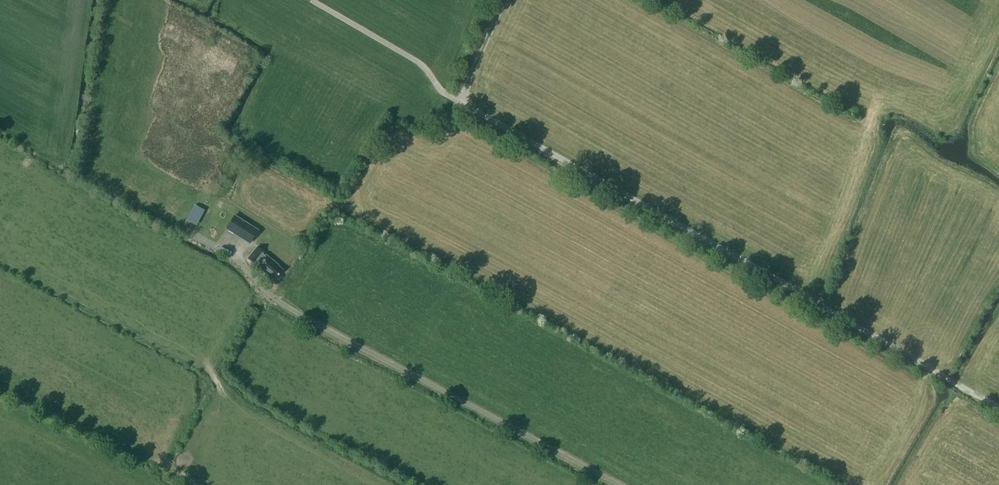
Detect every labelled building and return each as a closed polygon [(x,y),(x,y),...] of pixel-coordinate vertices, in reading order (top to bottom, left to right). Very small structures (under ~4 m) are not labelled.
[(187,225),(197,229),(209,203),(199,198),(187,225)] [(258,230),(234,215),(226,229),(249,243),(258,230)] [(255,262),(262,254),(263,252),(257,247),(248,258),(254,263),(255,262)] [(276,278),(282,271),(277,267),(278,265),(266,255),(265,256),(262,254),(255,262),(258,265),(257,266),(271,277),(272,276),(276,278)]
